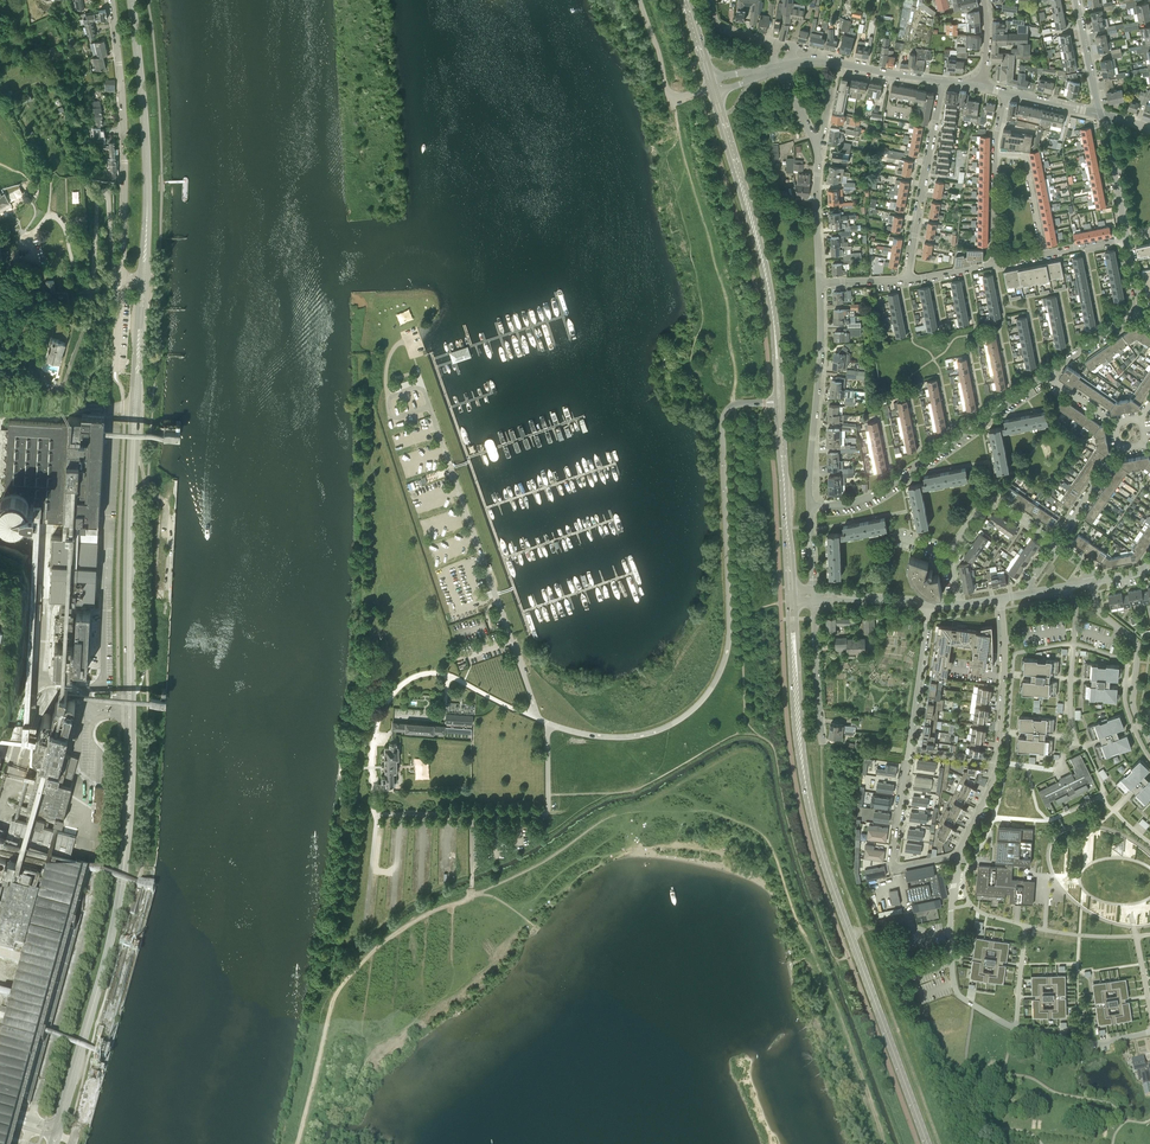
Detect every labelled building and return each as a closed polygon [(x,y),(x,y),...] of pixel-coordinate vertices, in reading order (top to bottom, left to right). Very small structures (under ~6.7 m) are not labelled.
[(75,0),(75,2),(73,2),(75,11),(77,10),(77,11),(84,9),(82,0),(77,0),(75,0)] [(757,24),(758,24),(760,3),(760,0),(738,0),(737,9),(738,9),(737,16),(735,16),(734,19),(745,20),(746,11),(743,10),(744,4),(753,5),(751,23),(757,24)] [(789,25),(790,25),(791,17),(803,20),(805,9),(806,5),(793,3),(793,0),(783,0),(783,2),(783,8),(781,22),(783,23),(789,25)] [(938,10),(949,7),(949,3),(953,3),(955,11),(955,12),(964,9),(973,7),(978,6),(979,5),(978,3),(977,0),(936,0),(938,10)] [(1137,13),(1149,10),(1148,3),(1137,5),(1136,1),(1126,3),(1127,8),(1133,7),(1135,14),(1137,13)] [(772,18),(775,3),(771,3),(769,15),(764,15),(763,19),(760,19),(759,29),(768,30),(768,25),(767,25),(769,18),(772,18)] [(1002,10),(1017,12),(1018,6),(1003,4),(1002,10)] [(1053,14),(1063,12),(1062,4),(1052,6),(1053,14)] [(780,32),(781,22),(783,8),(778,7),(777,11),(774,31),(780,32)] [(980,21),(979,11),(973,11),(973,7),(964,9),(964,12),(967,12),(968,22),(980,21)] [(90,13),(91,19),(96,18),(96,21),(107,19),(105,10),(99,11),(94,12),(90,13)] [(1093,21),(1104,19),(1105,19),(1103,10),(1091,12),(1093,21)] [(1139,21),(1149,19),(1149,14),(1149,10),(1137,13),(1139,21)] [(1055,21),(1065,19),(1063,12),(1053,14),(1055,21)] [(91,19),(90,13),(86,14),(87,19),(83,20),(88,38),(96,36),(91,19)] [(824,45),(825,38),(822,37),(823,34),(824,31),(814,29),(815,24),(816,25),(817,18),(813,17),(813,21),(812,25),(811,31),(810,41),(810,42),(824,45)] [(840,50),(845,52),(850,31),(849,31),(850,26),(851,21),(844,19),(843,21),(841,21),(840,26),(842,27),(841,29),(847,30),(846,34),(844,34),(840,50)] [(1008,28),(1009,28),(1010,23),(1018,24),(1024,25),(1024,20),(1012,19),(1012,21),(1006,20),(1006,23),(1000,23),(1000,22),(993,22),(993,32),(999,32),(999,29),(1007,29),(1008,28)] [(1056,26),(1056,29),(1066,27),(1065,19),(1055,21),(1051,22),(1052,27),(1056,26)] [(1095,29),(1105,27),(1104,19),(1093,21),(1095,29)] [(970,31),(980,30),(980,21),(968,22),(966,22),(967,27),(969,27),(970,31)] [(779,38),(785,40),(789,25),(783,23),(779,38)] [(947,34),(958,34),(958,24),(950,23),(950,30),(947,30),(947,34)] [(1018,24),(1018,33),(1028,33),(1028,25),(1024,25),(1018,24)] [(850,31),(845,52),(850,53),(856,32),(853,32),(855,28),(853,27),(850,26),(849,31),(850,31)] [(1149,35),(1149,26),(1140,28),(1141,32),(1144,32),(1145,36),(1149,35)] [(807,41),(810,41),(811,31),(800,29),(798,39),(807,41)] [(828,29),(828,36),(826,47),(830,48),(836,49),(838,38),(833,37),(834,29),(829,29),(828,29)] [(993,32),(993,38),(993,52),(992,52),(992,60),(1002,60),(1008,60),(1009,53),(1003,52),(999,52),(999,45),(1007,45),(1007,44),(1018,44),(1018,48),(1012,48),(1011,53),(1030,54),(1030,43),(1028,43),(1028,33),(1018,33),(1012,33),(1007,33),(1007,29),(999,29),(999,32),(993,32)] [(1062,43),(1072,41),(1070,33),(1060,35),(1062,43)] [(1098,45),(1108,42),(1106,34),(1096,36),(1098,45)] [(970,47),(980,48),(981,36),(971,35),(970,47)] [(1139,45),(1142,45),(1146,44),(1149,43),(1149,35),(1145,36),(1145,40),(1142,40),(1142,41),(1138,42),(1139,45)] [(862,56),(869,57),(873,36),(870,36),(869,41),(865,40),(862,56)] [(70,47),(76,46),(73,37),(68,39),(70,47)] [(886,66),(888,55),(889,49),(890,38),(884,37),(882,46),(880,64),(886,66)] [(98,57),(103,56),(108,55),(104,40),(101,41),(94,43),(98,57)] [(855,54),(862,56),(865,40),(865,41),(859,40),(858,44),(857,44),(855,54)] [(1063,51),(1073,49),(1072,41),(1062,43),(1059,44),(1061,51),(1063,51)] [(1099,52),(1109,50),(1108,42),(1098,45),(1099,52)] [(1149,47),(1146,48),(1142,48),(1137,50),(1137,53),(1147,51),(1148,51),(1149,59),(1149,50),(1149,47)] [(886,66),(894,67),(896,56),(893,56),(894,50),(889,49),(888,55),(886,66)] [(1065,59),(1075,57),(1073,49),(1063,51),(1065,59)] [(1017,86),(1018,79),(1013,78),(1015,57),(1024,58),(1024,59),(1034,60),(1035,54),(1030,54),(1011,53),(1009,53),(1008,60),(1008,68),(1007,82),(1007,83),(1017,86)] [(103,56),(98,57),(93,58),(96,71),(106,68),(103,56)] [(1077,69),(1076,64),(1075,57),(1065,59),(1067,71),(1077,69)] [(1102,70),(1116,67),(1114,58),(1113,58),(1110,59),(1101,61),(1102,70)] [(947,70),(956,71),(957,60),(948,59),(947,70)] [(925,61),(918,60),(915,60),(914,71),(924,72),(925,61)] [(957,60),(956,71),(963,72),(963,69),(966,69),(966,65),(964,64),(964,61),(957,60)] [(1000,80),(1007,82),(1008,68),(1008,60),(1002,60),(1001,67),(998,67),(997,79),(1000,80)] [(1030,72),(1037,73),(1038,67),(1028,66),(1028,65),(1020,65),(1019,71),(1018,79),(1017,86),(1027,88),(1029,80),(1025,79),(1026,72),(1025,72),(1026,68),(1027,68),(1027,70),(1030,70),(1030,72)] [(1104,78),(1115,75),(1116,75),(1116,74),(1118,73),(1117,67),(1116,67),(1102,70),(1104,78)] [(1072,78),(1073,82),(1067,80),(1066,87),(1066,88),(1078,91),(1080,83),(1077,82),(1078,79),(1077,77),(1078,77),(1077,73),(1070,75),(1071,78),(1072,78)] [(840,81),(840,82),(840,83),(839,84),(839,88),(837,88),(833,110),(842,112),(846,90),(848,91),(848,89),(850,89),(852,81),(842,79),(842,78),(841,79),(841,80),(840,81)] [(852,97),(856,98),(860,81),(852,79),(852,81),(850,89),(850,90),(853,90),(852,97)] [(1037,89),(1045,91),(1047,81),(1039,79),(1037,89)] [(107,93),(115,92),(114,80),(105,82),(107,93)] [(1122,89),(1110,91),(1109,88),(1114,87),(1112,80),(1105,81),(1107,92),(1109,103),(1124,100),(1122,89)] [(860,81),(857,98),(860,99),(861,91),(866,92),(868,82),(860,81)] [(1054,83),(1047,81),(1045,91),(1052,92),(1054,83)] [(873,96),(880,97),(882,85),(870,82),(869,91),(867,99),(873,100),(873,96)] [(891,95),(897,96),(899,86),(892,85),(891,95)] [(897,96),(903,97),(905,87),(899,86),(897,96)] [(903,97),(910,98),(911,88),(905,87),(903,97)] [(916,100),(916,99),(918,90),(911,88),(910,98),(916,100)] [(1064,95),(1067,95),(1066,96),(1076,98),(1078,91),(1066,88),(1064,95)] [(922,103),(932,105),(934,96),(933,95),(934,92),(932,92),(929,91),(929,93),(927,93),(927,91),(918,89),(918,90),(916,99),(918,99),(918,102),(922,103)] [(957,109),(964,110),(964,108),(965,108),(966,99),(967,91),(961,91),(960,98),(959,98),(958,103),(957,109)] [(958,103),(959,98),(959,93),(958,93),(958,92),(952,92),(951,102),(958,103)] [(1139,103),(1142,104),(1145,96),(1140,94),(1137,101),(1131,99),(1128,109),(1136,111),(1139,103)] [(963,120),(966,120),(971,121),(974,100),(966,99),(965,108),(964,108),(964,110),(963,120)] [(96,126),(97,126),(106,125),(106,121),(102,122),(102,116),(99,100),(91,101),(91,102),(92,109),(93,108),(95,117),(96,126)] [(981,116),(978,116),(980,101),(974,100),(971,121),(977,122),(977,123),(980,123),(981,116)] [(985,124),(987,113),(994,114),(995,109),(994,109),(995,104),(987,102),(986,106),(983,105),(981,116),(980,123),(985,124)] [(1017,104),(1010,102),(1007,119),(1006,124),(1010,125),(1011,123),(1016,124),(1017,119),(1018,114),(1018,111),(1016,110),(1017,104)] [(920,109),(931,111),(932,105),(922,103),(920,109)] [(1032,107),(1019,104),(1018,114),(1017,119),(1021,120),(1025,121),(1028,122),(1029,119),(1030,117),(1032,107)] [(1043,110),(1032,107),(1030,117),(1029,119),(1028,122),(1032,122),(1036,123),(1039,124),(1040,121),(1043,110)] [(919,116),(929,118),(931,111),(920,109),(919,116)] [(1054,112),(1043,110),(1040,121),(1039,124),(1038,130),(1036,137),(1035,143),(1033,149),(1039,148),(1040,144),(1039,143),(1041,135),(1042,135),(1043,130),(1050,131),(1051,124),(1054,112)] [(871,120),(882,122),(883,114),(872,112),(871,120)] [(1061,130),(1062,126),(1065,115),(1054,112),(1051,124),(1050,131),(1048,136),(1058,139),(1061,129),(1061,130)] [(831,121),(844,123),(845,119),(847,119),(847,120),(846,123),(850,124),(855,125),(860,125),(861,118),(856,117),(853,117),(845,115),(833,113),(831,121)] [(918,122),(923,123),(928,124),(929,118),(919,116),(918,122)] [(913,132),(921,134),(923,126),(916,125),(910,124),(909,128),(914,128),(913,132)] [(97,126),(96,126),(96,127),(90,128),(92,142),(106,140),(104,127),(97,128),(97,126)] [(1080,137),(1092,134),(1090,127),(1082,129),(1079,129),(1074,130),(1075,133),(1079,133),(1079,137),(1080,137)] [(829,135),(839,137),(843,138),(844,132),(840,131),(840,129),(830,128),(829,135)] [(1030,150),(1032,143),(1032,137),(1033,135),(1025,133),(1024,136),(1011,133),(1012,130),(1004,129),(1002,137),(1001,141),(1001,150),(1023,150),(1023,149),(1029,150),(1030,150)] [(912,139),(920,140),(921,134),(913,132),(912,139)] [(1084,143),(1093,142),(1092,134),(1080,137),(1081,141),(1076,142),(1077,145),(1081,144),(1084,143)] [(828,142),(838,143),(839,137),(829,135),(828,142)] [(106,149),(114,149),(114,141),(114,137),(110,137),(109,140),(106,140),(106,149)] [(910,147),(919,148),(920,140),(912,139),(910,147)] [(1093,142),(1084,143),(1085,146),(1085,150),(1094,148),(1093,142)] [(772,158),(779,158),(778,145),(771,145),(772,158)] [(849,162),(849,159),(843,158),(844,152),(850,154),(851,148),(841,146),(840,152),(833,151),(833,152),(832,153),(831,155),(832,156),(832,160),(849,162)] [(906,146),(905,152),(905,153),(909,154),(918,155),(919,148),(910,147),(906,146)] [(1087,158),(1096,156),(1094,148),(1085,150),(1087,158)] [(114,149),(106,149),(106,156),(112,157),(115,157),(114,149)] [(949,158),(949,157),(949,151),(945,151),(940,150),(938,149),(938,157),(949,158)] [(1032,159),(1040,158),(1039,150),(1030,152),(1032,159)] [(1096,156),(1087,158),(1088,165),(1097,163),(1096,156)] [(115,158),(107,159),(108,164),(109,164),(109,169),(110,169),(110,172),(111,178),(113,178),(116,177),(115,172),(117,172),(115,158)] [(904,159),(902,159),(900,159),(896,158),(894,165),(899,166),(903,167),(912,169),(913,161),(904,159)] [(1033,166),(1042,165),(1040,158),(1032,159),(1033,166)] [(1088,165),(1089,169),(1089,171),(1099,170),(1097,163),(1088,165)] [(1034,173),(1043,171),(1047,171),(1046,167),(1045,167),(1045,164),(1042,165),(1033,166),(1034,173)] [(989,165),(980,165),(980,173),(989,173),(989,165)] [(848,176),(850,176),(850,172),(844,171),(845,168),(831,166),(830,173),(843,175),(848,176)] [(898,170),(897,173),(910,175),(912,169),(903,167),(902,170),(898,170)] [(1091,179),(1100,177),(1099,170),(1089,171),(1086,172),(1082,173),(1083,176),(1088,176),(1089,179),(1091,179)] [(1036,181),(1044,179),(1043,171),(1034,173),(1036,181)] [(796,183),(809,184),(810,173),(798,172),(796,183)] [(839,182),(842,182),(843,175),(830,173),(829,180),(839,182)] [(1085,188),(1102,185),(1100,177),(1091,179),(1092,183),(1085,185),(1085,188)] [(899,187),(908,189),(909,182),(899,180),(896,179),(895,183),(900,184),(899,187)] [(1037,188),(1046,186),(1044,179),(1036,181),(1037,188)] [(935,188),(943,190),(944,187),(948,188),(949,184),(936,181),(935,188)] [(0,189),(0,207),(10,201),(6,195),(20,187),(18,183),(0,189)] [(804,195),(808,196),(809,185),(809,184),(796,183),(795,183),(794,185),(794,186),(790,187),(792,195),(796,194),(797,195),(796,198),(803,199),(804,195)] [(1102,185),(1093,186),(1094,193),(1103,192),(1102,185)] [(843,192),(846,191),(846,192),(849,192),(850,192),(851,191),(851,189),(855,189),(855,186),(844,186),(844,188),(843,188),(829,189),(829,197),(844,196),(843,192)] [(1039,195),(1047,193),(1050,193),(1049,190),(1049,186),(1046,186),(1037,188),(1039,195)] [(890,193),(907,196),(908,189),(899,187),(896,187),(895,190),(891,190),(890,193)] [(933,196),(942,197),(946,198),(947,195),(942,194),(943,190),(935,188),(933,196)] [(1096,200),(1104,199),(1103,192),(1094,193),(1096,200)] [(897,202),(905,203),(907,196),(890,193),(889,193),(889,195),(890,195),(890,196),(897,198),(897,202)] [(1040,202),(1049,200),(1047,193),(1039,195),(1040,202)] [(856,207),(856,206),(856,201),(844,202),(844,196),(829,197),(830,204),(840,203),(840,208),(856,207)] [(1096,200),(1097,208),(1106,206),(1104,199),(1096,200)] [(1041,209),(1050,207),(1049,200),(1040,202),(1041,209)] [(10,201),(0,207),(0,213),(13,206),(10,201)] [(931,209),(939,210),(940,207),(945,208),(945,204),(941,203),(932,201),(931,209)] [(895,209),(904,211),(905,203),(897,202),(896,205),(891,205),(891,208),(895,209)] [(1043,216),(1051,215),(1050,207),(1041,209),(1043,216)] [(930,216),(938,218),(943,218),(943,215),(939,214),(939,210),(931,209),(930,216)] [(831,220),(849,219),(857,218),(856,214),(849,215),(848,214),(841,214),(841,212),(830,213),(831,220)] [(889,222),(901,224),(903,217),(890,214),(889,222)] [(1044,224),(1053,222),(1051,215),(1043,216),(1044,224)] [(979,224),(988,224),(988,216),(979,216),(979,224)] [(832,227),(850,226),(850,222),(849,222),(849,219),(831,220),(832,227)] [(888,225),(887,229),(891,230),(900,231),(901,224),(889,222),(889,226),(888,225)] [(927,229),(936,231),(936,227),(941,228),(942,224),(928,222),(927,229)] [(1046,231),(1054,229),(1053,222),(1044,224),(1046,231)] [(1083,241),(1090,239),(1087,223),(1083,224),(1085,231),(1081,232),(1083,241)] [(1097,238),(1095,229),(1092,230),(1091,227),(1090,223),(1087,223),(1090,239),(1097,238)] [(1110,226),(1106,227),(1102,228),(1104,237),(1111,235),(1110,226)] [(1104,237),(1102,228),(1095,229),(1097,238),(1104,237)] [(926,237),(934,238),(939,239),(940,235),(935,235),(936,231),(927,229),(926,237)] [(1056,236),(1054,229),(1046,231),(1047,238),(1056,236)] [(849,241),(845,241),(845,236),(851,236),(851,231),(839,232),(839,236),(832,237),(832,246),(849,245),(852,245),(852,243),(849,243),(849,241)] [(1076,242),(1083,241),(1081,232),(1074,233),(1076,242)] [(893,243),(901,245),(903,238),(889,236),(889,239),(893,240),(893,243)] [(1048,245),(1057,244),(1056,236),(1047,238),(1048,245)] [(923,250),(932,252),(933,247),(937,248),(938,245),(925,242),(923,250)] [(884,246),(883,250),(889,251),(891,251),(900,253),(901,245),(893,243),(892,248),(884,246)] [(850,258),(856,258),(855,253),(848,253),(847,248),(853,248),(852,245),(849,245),(832,246),(833,255),(844,254),(844,258),(850,258)] [(982,262),(983,261),(983,260),(984,249),(978,249),(968,249),(968,256),(964,257),(964,254),(956,256),(955,263),(955,268),(981,263),(981,262),(982,262)] [(922,257),(931,259),(931,258),(935,259),(936,256),(931,255),(932,252),(923,250),(922,257)] [(1107,259),(1116,257),(1114,250),(1105,251),(1107,259)] [(899,260),(900,253),(891,251),(890,258),(899,260)] [(1075,265),(1083,263),(1082,256),(1073,258),(1075,265)] [(1108,266),(1117,264),(1116,257),(1107,259),(1108,266)] [(889,266),(897,267),(899,260),(890,258),(888,258),(887,261),(885,261),(884,265),(889,265),(889,266)] [(1056,277),(1064,276),(1061,260),(1053,262),(1056,277)] [(1049,279),(1056,277),(1053,262),(1046,263),(1046,264),(1049,279)] [(842,269),(842,263),(833,264),(834,274),(847,273),(847,269),(842,269)] [(1076,272),(1085,270),(1083,263),(1075,265),(1076,272)] [(1049,279),(1046,264),(1039,265),(1042,281),(1049,279)] [(1109,273),(1118,271),(1117,264),(1108,266),(1109,273)] [(1035,282),(1042,281),(1039,265),(1032,266),(1035,282)] [(1029,284),(1035,282),(1032,266),(1026,268),(1029,284)] [(1022,284),(1019,269),(1019,268),(1011,270),(1014,286),(1022,284)] [(1022,285),(1029,284),(1026,268),(1019,269),(1022,284),(1022,285)] [(1007,287),(1014,286),(1011,270),(1004,271),(1007,287)] [(1077,280),(1086,278),(1085,270),(1076,272),(1077,280)] [(1111,281),(1120,279),(1118,271),(1109,273),(1110,277),(1101,279),(1102,282),(1111,280),(1111,281)] [(984,282),(993,280),(992,274),(983,275),(984,282)] [(1079,287),(1088,285),(1086,278),(1077,280),(1079,287)] [(1112,288),(1121,286),(1120,279),(1111,281),(1112,288)] [(34,283),(31,289),(56,293),(54,280),(47,281),(47,286),(34,283)] [(953,289),(962,287),(961,280),(952,282),(953,289)] [(986,290),(995,289),(993,280),(984,282),(986,290)] [(1080,294),(1089,292),(1088,285),(1079,287),(1076,288),(1077,295),(1080,294)] [(922,295),(931,293),(929,286),(920,288),(922,295)] [(1114,294),(1123,293),(1121,286),(1112,288),(1114,294)] [(955,296),(963,295),(962,287),(953,289),(955,296)] [(987,297),(996,296),(995,289),(986,290),(987,297)] [(847,297),(851,297),(851,290),(847,290),(847,292),(842,292),(834,292),(834,301),(843,301),(847,301),(847,297)] [(890,301),(899,300),(898,292),(889,294),(890,301)] [(1082,301),(1090,299),(1089,292),(1080,294),(1082,301)] [(923,302),(932,301),(931,293),(922,295),(923,302)] [(1115,302),(1124,300),(1123,293),(1114,294),(1115,302)] [(956,303),(965,302),(963,295),(955,296),(956,303)] [(1047,297),(1048,304),(1057,303),(1056,295),(1047,297)] [(989,305),(998,303),(996,296),(987,297),(989,305)] [(1083,308),(1092,306),(1090,299),(1082,301),(1083,308)] [(891,308),(900,307),(899,300),(890,301),(891,308)] [(924,310),(933,308),(932,301),(923,302),(924,310)] [(957,311),(966,309),(965,302),(956,303),(957,311)] [(990,311),(999,310),(998,303),(989,305),(990,311)] [(1048,304),(1050,312),(1059,310),(1057,303),(1048,304)] [(835,317),(851,316),(855,316),(855,310),(861,310),(861,304),(852,304),(852,309),(845,309),(835,309),(835,317)] [(1084,315),(1093,314),(1092,306),(1083,308),(1084,315)] [(893,316),(902,314),(900,307),(891,308),(893,316)] [(926,317),(935,315),(933,308),(924,310),(926,317)] [(959,318),(967,316),(966,309),(957,311),(959,318)] [(991,319),(1000,317),(999,310),(990,311),(991,319)] [(1050,312),(1051,319),(1060,317),(1059,310),(1050,312)] [(894,323),(903,321),(902,314),(893,316),(894,323)] [(1086,322),(1094,320),(1093,314),(1084,315),(1086,322)] [(927,324),(936,322),(935,315),(926,317),(927,324)] [(835,323),(845,323),(848,323),(848,327),(861,327),(861,322),(851,322),(851,316),(835,317),(835,323)] [(967,316),(959,318),(960,325),(969,323),(967,316)] [(1027,323),(1026,316),(1017,318),(1018,325),(1027,323)] [(1051,319),(1053,326),(1062,325),(1060,317),(1051,319)] [(1094,320),(1086,322),(1087,330),(1096,328),(1094,320)] [(896,330),(905,328),(903,321),(894,323),(896,330)] [(929,331),(938,329),(936,322),(927,324),(929,331)] [(1029,331),(1027,323),(1018,325),(1020,333),(1029,331)] [(1053,326),(1054,333),(1063,332),(1062,325),(1053,326)] [(1140,339),(1144,342),(1149,334),(1146,331),(1138,326),(1138,327),(1137,327),(1136,327),(1135,326),(1128,331),(1124,334),(1129,343),(1134,340),(1137,337),(1140,339)] [(835,340),(845,340),(849,340),(849,328),(846,328),(847,332),(835,332),(835,340)] [(896,330),(897,337),(906,336),(905,328),(896,330)] [(1020,333),(1021,339),(1030,337),(1029,331),(1020,333)] [(1054,333),(1055,340),(1064,339),(1063,332),(1054,333)] [(1117,339),(1123,348),(1128,344),(1122,335),(1117,339)] [(988,346),(998,344),(996,337),(987,339),(988,346)] [(1021,339),(1023,347),(1032,345),(1030,337),(1021,339)] [(51,348),(49,358),(59,360),(63,344),(57,342),(58,341),(52,339),(50,348),(51,348)] [(1064,339),(1055,340),(1057,348),(1066,346),(1064,339)] [(1118,352),(1123,348),(1117,339),(1112,343),(1118,352)] [(1112,355),(1118,352),(1112,343),(1106,347),(1112,355)] [(990,353),(999,352),(998,344),(988,346),(990,353)] [(1023,347),(1024,354),(1033,352),(1032,345),(1023,347)] [(1107,359),(1112,355),(1106,347),(1101,350),(1107,359)] [(453,354),(455,362),(464,359),(463,357),(468,355),(466,349),(453,354)] [(1102,363),(1107,359),(1101,350),(1096,354),(1102,363)] [(17,361),(24,359),(21,351),(14,354),(17,361)] [(991,361),(1001,359),(999,352),(990,353),(991,361)] [(1024,354),(1026,361),(1035,359),(1033,352),(1024,354)] [(834,361),(848,362),(849,354),(846,354),(835,353),(834,361)] [(1097,367),(1102,363),(1096,354),(1090,358),(1097,367)] [(959,367),(968,366),(967,358),(957,360),(959,367)] [(1091,370),(1097,367),(1090,358),(1085,361),(1091,370)] [(993,368),(1002,366),(1001,359),(991,361),(993,368)] [(1036,367),(1035,359),(1026,361),(1027,368),(1036,367)] [(833,368),(846,369),(847,367),(848,367),(848,362),(834,361),(833,368)] [(1073,386),(1074,384),(1078,378),(1081,375),(1067,365),(1059,377),(1073,386)] [(960,375),(970,373),(968,366),(959,367),(960,375)] [(994,374),(1003,372),(1002,366),(993,368),(994,374)] [(995,381),(1005,379),(1003,372),(994,374),(995,381)] [(962,382),(971,380),(970,373),(960,375),(962,382)] [(1074,384),(1079,388),(1086,378),(1081,375),(1078,378),(1074,384)] [(831,388),(844,390),(845,382),(845,378),(835,377),(835,381),(832,380),(831,388)] [(1145,377),(1144,378),(1141,382),(1149,388),(1149,380),(1145,377)] [(1079,388),(1084,391),(1091,382),(1086,378),(1079,388)] [(929,388),(938,386),(937,379),(928,381),(929,388)] [(997,389),(1006,387),(1005,379),(995,381),(997,389)] [(1149,388),(1141,382),(1137,379),(1134,384),(1138,387),(1147,393),(1149,388)] [(963,389),(972,387),(971,380),(962,382),(963,389)] [(1084,391),(1090,395),(1096,385),(1091,382),(1084,391)] [(1090,395),(1095,398),(1101,389),(1096,385),(1090,395)] [(930,396),(940,394),(938,386),(929,388),(930,396)] [(964,395),(974,393),(972,387),(963,389),(964,395)] [(1134,392),(1143,398),(1147,393),(1138,387),(1134,392)] [(830,396),(840,397),(840,396),(845,397),(847,397),(850,397),(850,390),(844,390),(831,388),(830,396)] [(1095,398),(1100,402),(1106,393),(1101,389),(1095,398)] [(1139,404),(1143,398),(1134,392),(1131,397),(1139,404)] [(966,403),(975,401),(974,393),(964,395),(965,400),(966,403)] [(1100,402),(1105,406),(1112,396),(1106,393),(1100,402)] [(932,402),(941,401),(940,394),(930,396),(932,402)] [(1105,406),(1111,409),(1118,400),(1116,400),(1112,396),(1105,406)] [(1111,413),(1126,410),(1140,407),(1139,404),(1131,397),(1118,400),(1111,409),(1111,413)] [(1058,407),(1063,410),(1068,403),(1063,399),(1058,407)] [(899,409),(909,407),(908,403),(907,400),(894,402),(895,410),(899,409)] [(933,410),(943,408),(941,401),(932,402),(933,410)] [(967,410),(977,408),(975,401),(966,403),(967,410)] [(1063,410),(1068,414),(1074,406),(1068,403),(1063,410)] [(829,413),(842,414),(843,406),(830,405),(829,413)] [(1068,414),(1074,418),(1079,410),(1074,406),(1068,414)] [(901,416),(910,414),(909,407),(899,409),(901,416)] [(935,417),(944,415),(943,408),(933,410),(935,417)] [(1074,418),(1079,421),(1084,414),(1079,410),(1074,418)] [(1028,427),(1049,423),(1046,412),(1026,416),(1028,427)] [(828,421),(840,422),(840,419),(844,419),(844,415),(842,414),(829,413),(828,421)] [(68,417),(68,423),(64,521),(63,536),(98,538),(104,415),(94,414),(82,414),(82,417),(68,417)] [(902,423),(911,421),(910,414),(901,416),(902,423)] [(1079,421),(1084,425),(1090,417),(1084,414),(1079,421)] [(936,424),(945,422),(944,415),(935,417),(936,424)] [(1007,432),(1028,427),(1026,416),(1004,420),(1005,426),(1007,432)] [(1084,425),(1090,428),(1095,421),(1090,417),(1084,425)] [(64,521),(68,423),(9,420),(8,422),(5,422),(5,425),(8,425),(6,475),(9,480),(7,486),(4,493),(0,498),(0,514),(5,521),(16,524),(27,521),(33,518),(64,521)] [(870,430),(879,428),(877,421),(865,424),(866,431),(870,430)] [(903,430),(913,429),(911,421),(902,423),(903,430)] [(1094,433),(1100,425),(1095,421),(1090,428),(1094,431),(1094,433)] [(938,431),(947,429),(945,422),(936,424),(938,431)] [(1097,447),(1106,453),(1109,452),(1104,424),(1100,425),(1094,433),(1097,435),(1096,436),(1097,444),(1099,444),(1097,447)] [(1005,448),(1003,438),(1002,432),(1007,432),(1005,426),(1001,427),(990,429),(994,451),(1005,448)] [(871,437),(880,436),(879,428),(870,430),(871,437)] [(828,438),(841,438),(841,430),(841,429),(840,429),(828,429),(828,438)] [(905,438),(914,436),(913,429),(903,430),(905,437),(905,438)] [(872,444),(882,443),(880,436),(871,437),(872,444)] [(906,445),(916,443),(914,436),(905,438),(906,445)] [(485,442),(485,443),(490,458),(491,459),(493,460),(495,460),(497,459),(499,457),(499,454),(494,440),(491,438),(490,438),(488,438),(487,439),(486,440),(485,442)] [(839,449),(851,448),(851,444),(848,444),(848,445),(844,445),(844,440),(844,438),(841,438),(828,438),(828,446),(839,446),(839,449)] [(874,451),(883,449),(882,443),(872,444),(874,451)] [(908,452),(917,450),(916,443),(906,445),(903,445),(904,452),(908,452)] [(1102,459),(1106,453),(1097,447),(1093,453),(1102,459)] [(998,471),(1009,469),(1005,448),(994,451),(998,471)] [(875,458),(884,456),(883,449),(874,451),(875,458)] [(840,461),(839,453),(828,453),(828,462),(840,461)] [(1098,464),(1102,459),(1093,453),(1089,458),(1098,464)] [(1144,467),(1145,466),(1149,458),(1149,455),(1120,460),(1121,464),(1129,469),(1130,470),(1131,467),(1133,468),(1140,467),(1141,466),(1144,467)] [(876,465),(886,463),(884,456),(875,458),(876,465)] [(1094,470),(1098,464),(1089,458),(1087,462),(1082,459),(1082,460),(1086,463),(1094,470)] [(828,470),(840,469),(840,465),(842,465),(842,461),(840,461),(828,462),(828,470)] [(878,473),(887,471),(886,463),(876,465),(878,473)] [(1082,469),(1091,475),(1094,470),(1086,463),(1082,469)] [(1117,469),(1125,475),(1129,469),(1121,464),(1117,469)] [(948,484),(958,481),(969,479),(966,468),(945,472),(948,484)] [(1088,480),(1091,475),(1082,469),(1079,474),(1088,480)] [(1121,480),(1125,475),(1117,469),(1113,475),(1121,480)] [(845,477),(854,476),(854,472),(843,472),(843,476),(842,476),(829,477),(829,485),(845,485),(846,484),(845,477)] [(926,488),(948,484),(945,472),(924,476),(925,483),(926,488)] [(1075,479),(1084,485),(1088,480),(1079,474),(1075,479)] [(1117,486),(1121,480),(1113,475),(1110,480),(1117,486)] [(1071,484),(1080,490),(1084,485),(1075,479),(1071,484)] [(1114,491),(1117,486),(1110,480),(1106,485),(1114,491)] [(1007,496),(1012,500),(1020,489),(1011,482),(1007,488),(1010,491),(1007,496)] [(1076,496),(1080,490),(1071,484),(1070,485),(1065,482),(1064,483),(1061,482),(1060,484),(1068,490),(1076,496)] [(925,504),(923,494),(922,489),(926,488),(925,483),(921,484),(921,483),(909,486),(914,507),(925,504)] [(829,493),(842,493),(842,489),(845,489),(845,485),(829,485),(829,493)] [(1111,496),(1114,491),(1106,485),(1103,490),(1111,496)] [(1012,500),(1018,504),(1024,496),(1026,493),(1023,491),(1020,489),(1012,500)] [(1064,495),(1073,501),(1076,496),(1068,490),(1064,495)] [(1107,501),(1111,496),(1103,490),(1099,496),(1107,501)] [(1069,506),(1073,501),(1064,495),(1060,492),(1056,497),(1060,500),(1069,506)] [(1018,504),(1024,508),(1032,497),(1029,495),(1027,498),(1024,496),(1018,504)] [(1103,506),(1107,501),(1099,496),(1095,501),(1103,506)] [(1024,508),(1029,512),(1037,500),(1034,498),(1032,497),(1024,508)] [(1029,512),(1035,516),(1042,504),(1040,502),(1037,500),(1029,512)] [(1100,512),(1103,506),(1095,501),(1092,506),(1100,512)] [(914,507),(916,519),(918,528),(929,526),(925,504),(914,507)] [(1035,516),(1040,519),(1048,508),(1045,506),(1042,504),(1035,516)] [(1096,517),(1097,516),(1100,512),(1092,506),(1088,512),(1096,517)] [(1046,523),(1054,512),(1051,510),(1048,508),(1040,519),(1046,523)] [(992,527),(994,524),(1000,516),(995,512),(989,520),(987,523),(992,527)] [(1054,512),(1046,523),(1052,527),(1059,516),(1057,514),(1054,512)] [(1092,522),(1096,517),(1088,512),(1085,517),(1092,522)] [(994,524),(1002,529),(1007,521),(1000,516),(994,524)] [(867,533),(877,531),(888,529),(885,518),(864,522),(867,533)] [(1002,529),(1007,533),(1013,525),(1007,521),(1002,529)] [(845,537),(867,533),(864,522),(843,526),(845,533),(845,537)] [(1145,524),(1142,528),(1140,527),(1139,529),(1141,531),(1143,529),(1145,530),(1144,531),(1149,535),(1149,527),(1145,524)] [(1013,525),(1007,533),(1011,536),(1009,539),(1012,541),(1017,534),(1014,532),(1017,527),(1013,525)] [(1143,529),(1141,531),(1144,533),(1141,537),(1149,543),(1149,542),(1149,535),(1144,531),(1145,530),(1143,529)] [(841,555),(840,544),(840,539),(845,537),(845,533),(840,534),(840,533),(828,534),(829,555),(841,555)] [(977,537),(986,543),(988,539),(986,537),(983,535),(980,533),(977,537)] [(1073,542),(1079,546),(1085,538),(1079,534),(1073,542)] [(63,536),(52,536),(51,564),(53,565),(51,599),(95,601),(96,576),(98,538),(63,536)] [(972,544),(981,550),(986,543),(977,537),(972,544)] [(1028,543),(1037,549),(1041,543),(1032,537),(1028,543)] [(1145,549),(1149,543),(1141,537),(1137,542),(1137,543),(1145,549)] [(1079,546),(1084,550),(1090,542),(1091,542),(1093,540),(1091,538),(1089,541),(1085,538),(1079,546)] [(1137,542),(1135,540),(1133,542),(1136,544),(1133,548),(1135,550),(1141,554),(1145,549),(1137,543),(1137,542)] [(1084,550),(1090,554),(1096,545),(1091,542),(1090,542),(1084,550)] [(1033,555),(1037,549),(1028,543),(1024,549),(1033,555)] [(976,557),(978,554),(981,550),(972,544),(968,551),(976,557)] [(1090,554),(1095,558),(1101,549),(1102,550),(1104,547),(1102,546),(1100,548),(1096,545),(1090,554)] [(1029,560),(1033,555),(1024,549),(1021,547),(1017,552),(1020,554),(1029,560)] [(1101,562),(1105,555),(1107,553),(1102,550),(1101,549),(1095,558),(1101,562)] [(1130,554),(1132,561),(1137,560),(1141,554),(1135,550),(1132,554),(1130,554)] [(965,564),(969,563),(972,563),(973,562),(976,557),(968,551),(964,556),(965,557),(964,558),(965,564)] [(1025,566),(1029,560),(1020,554),(1017,560),(1025,566)] [(1122,563),(1132,561),(1130,554),(1121,556),(1122,563)] [(842,576),(841,565),(841,555),(829,555),(830,577),(842,576)] [(943,592),(939,574),(933,575),(931,572),(932,572),(933,571),(933,570),(933,569),(932,569),(932,568),(931,568),(930,568),(930,569),(929,569),(927,567),(929,562),(911,555),(910,555),(910,560),(908,560),(909,564),(909,568),(911,572),(912,577),(915,581),(920,586),(923,589),(928,591),(933,593),(938,594),(938,592),(943,593),(943,592)] [(1107,566),(1113,565),(1111,558),(1109,558),(1105,555),(1101,562),(1107,566)] [(1113,565),(1122,563),(1121,556),(1111,558),(1113,565)] [(1021,571),(1025,566),(1017,560),(1013,565),(1021,571)] [(960,572),(971,570),(969,563),(965,564),(959,565),(960,572)] [(1012,565),(1009,571),(1012,573),(1012,574),(1017,577),(1021,571),(1012,565)] [(993,587),(1000,586),(998,575),(997,570),(990,571),(991,573),(987,574),(988,577),(988,581),(992,581),(993,587)] [(1006,578),(1010,578),(1012,574),(1012,573),(1009,571),(1008,570),(1004,571),(1005,574),(998,575),(1000,586),(1007,584),(1006,578)] [(963,585),(973,583),(972,576),(961,578),(963,585)] [(973,583),(963,585),(964,592),(974,590),(973,583)] [(1149,592),(1142,593),(1141,589),(1128,591),(1129,595),(1131,604),(1143,601),(1144,604),(1149,603),(1149,597),(1149,592)] [(1131,606),(1131,604),(1129,595),(1122,597),(1122,593),(1109,595),(1111,607),(1124,605),(1124,608),(1131,606)] [(55,638),(56,638),(56,639),(72,640),(74,607),(60,606),(60,620),(55,620),(55,638)] [(75,645),(72,645),(62,644),(55,644),(54,674),(71,674),(71,665),(74,665),(74,667),(81,668),(87,668),(91,611),(77,610),(75,645)] [(856,625),(857,619),(836,618),(827,617),(827,630),(831,630),(831,634),(839,634),(839,630),(836,629),(836,624),(856,625)] [(865,619),(864,619),(864,634),(879,633),(882,633),(882,618),(865,619)] [(932,676),(944,678),(947,678),(949,665),(951,665),(951,666),(952,666),(953,659),(952,658),(952,659),(950,658),(952,642),(955,643),(955,644),(974,647),(976,630),(957,628),(956,630),(952,629),(952,627),(939,625),(932,676)] [(993,660),(993,656),(993,650),(993,646),(993,643),(993,639),(993,633),(992,630),(992,625),(984,627),(984,631),(976,630),(974,647),(973,656),(971,655),(969,669),(985,671),(986,665),(992,666),(992,667),(993,667),(993,663),(993,660)] [(835,653),(866,652),(865,638),(847,639),(847,637),(835,638),(835,639),(831,639),(831,646),(835,646),(835,653)] [(1023,687),(1022,693),(1035,694),(1035,695),(1043,695),(1044,694),(1056,695),(1057,689),(1056,689),(1056,688),(1057,688),(1058,682),(1049,681),(1050,674),(1058,675),(1059,668),(1057,668),(1057,667),(1059,667),(1059,661),(1046,660),(1046,659),(1038,658),(1038,659),(1025,658),(1024,664),(1026,664),(1026,666),(1024,666),(1024,672),(1032,672),(1031,680),(1023,679),(1023,685),(1024,685),(1024,687),(1023,687)] [(1083,691),(1082,697),(1095,698),(1095,699),(1104,700),(1104,699),(1117,700),(1117,694),(1117,693),(1118,686),(1110,685),(1110,678),(1118,679),(1119,672),(1119,671),(1119,665),(1106,664),(1107,663),(1098,662),(1098,663),(1085,662),(1085,669),(1086,669),(1086,670),(1084,670),(1084,676),(1092,677),(1092,684),(1083,683),(1083,690),(1084,690),(1084,691),(1083,691)] [(930,686),(941,688),(942,684),(943,684),(944,678),(932,676),(930,686)] [(992,695),(992,690),(988,689),(988,688),(989,688),(989,687),(989,684),(979,682),(979,686),(978,686),(978,687),(979,687),(978,693),(977,693),(992,695)] [(929,697),(940,699),(941,692),(941,688),(930,686),(929,697)] [(75,756),(62,752),(75,703),(75,702),(75,701),(75,700),(74,699),(73,699),(73,698),(72,698),(71,698),(70,698),(69,698),(68,698),(67,699),(66,700),(66,701),(65,701),(66,696),(67,692),(68,691),(61,689),(58,699),(61,700),(60,700),(58,701),(56,702),(55,704),(55,705),(55,707),(54,712),(53,713),(52,714),(48,713),(47,713),(46,713),(45,714),(43,715),(42,717),(42,718),(42,719),(42,720),(43,722),(43,723),(40,725),(40,727),(39,728),(39,729),(40,730),(40,731),(39,734),(39,735),(38,735),(37,736),(37,738),(36,739),(37,740),(37,742),(37,744),(35,746),(34,747),(34,748),(34,749),(34,750),(34,751),(35,752),(33,759),(41,761),(36,776),(32,789),(27,806),(35,808),(34,812),(36,813),(35,816),(33,815),(32,819),(34,820),(33,823),(43,826),(44,822),(48,823),(49,820),(45,819),(46,815),(55,818),(54,821),(62,823),(64,816),(63,816),(72,785),(71,785),(76,765),(75,756)] [(987,700),(991,700),(992,695),(977,693),(978,693),(977,699),(976,700),(977,700),(976,703),(986,704),(987,701),(987,700)] [(927,708),(938,710),(942,710),(944,699),(940,699),(929,697),(927,708)] [(989,715),(989,710),(985,709),(986,708),(986,704),(976,703),(976,706),(975,706),(975,707),(976,707),(975,713),(974,713),(989,715)] [(926,719),(937,720),(938,713),(938,710),(927,708),(926,719)] [(984,720),(988,720),(989,715),(974,713),(975,714),(974,720),(973,720),(974,720),(973,723),(983,725),(984,722),(984,721),(984,720)] [(445,726),(445,732),(472,734),(472,728),(472,716),(446,714),(446,722),(446,726),(445,726)] [(1100,722),(1087,726),(1090,732),(1091,732),(1091,733),(1090,734),(1092,739),(1100,737),(1102,743),(1095,746),(1097,752),(1098,751),(1099,753),(1097,753),(1099,759),(1112,755),(1112,756),(1120,753),(1120,752),(1132,747),(1130,741),(1129,740),(1127,734),(1119,737),(1117,730),(1125,728),(1122,721),(1122,720),(1120,714),(1108,719),(1107,718),(1099,721),(1100,722)] [(1018,745),(1018,751),(1031,752),(1031,753),(1039,754),(1039,753),(1052,754),(1052,748),(1051,747),(1051,746),(1053,746),(1053,740),(1045,739),(1045,732),(1054,733),(1054,726),(1053,726),(1053,725),(1054,725),(1055,719),(1042,718),(1042,717),(1033,716),(1033,717),(1020,716),(1020,722),(1021,722),(1021,724),(1020,724),(1019,730),(1028,731),(1027,738),(1019,737),(1018,743),(1020,743),(1020,745),(1018,745)] [(924,730),(935,731),(936,728),(937,720),(926,719),(924,730)] [(843,729),(854,730),(854,726),(859,726),(859,720),(852,720),(851,725),(831,724),(830,728),(843,729)] [(445,732),(445,726),(434,725),(434,724),(406,722),(406,723),(393,722),(392,729),(405,730),(405,731),(412,732),(412,731),(434,733),(445,733),(445,732)] [(986,735),(986,730),(983,730),(983,729),(983,728),(983,725),(973,723),(973,727),(972,727),(973,727),(972,733),(986,735)] [(843,729),(830,728),(829,736),(842,737),(843,734),(854,735),(854,730),(843,729)] [(923,740),(934,742),(935,735),(935,731),(924,730),(923,740)] [(981,740),(985,741),(986,735),(972,733),(971,734),(972,734),(971,740),(970,744),(980,745),(981,742),(981,741),(981,740)] [(922,747),(937,750),(938,742),(934,742),(923,740),(922,747)] [(386,785),(394,784),(394,772),(397,772),(397,759),(399,759),(398,746),(397,746),(397,741),(389,742),(389,746),(384,746),(384,752),(382,752),(381,753),(381,758),(382,760),(385,760),(385,774),(381,775),(381,780),(385,780),(386,785)] [(983,756),(984,751),(980,750),(980,749),(980,748),(980,745),(970,744),(970,747),(969,747),(970,747),(969,754),(983,756)] [(1057,782),(1039,791),(1042,798),(1047,807),(1052,805),(1050,801),(1052,801),(1055,799),(1058,803),(1065,800),(1064,798),(1069,796),(1076,792),(1076,793),(1081,790),(1082,792),(1089,789),(1086,783),(1090,782),(1093,780),(1090,774),(1082,757),(1080,754),(1070,758),(1075,768),(1074,769),(1076,772),(1072,774),(1057,782)] [(915,768),(935,771),(936,761),(917,758),(915,768)] [(419,776),(428,776),(428,760),(417,759),(417,768),(417,774),(419,774),(419,776)] [(1116,784),(1120,788),(1121,787),(1122,788),(1121,789),(1125,794),(1131,788),(1136,793),(1130,799),(1135,803),(1136,802),(1137,803),(1136,804),(1140,809),(1149,799),(1149,800),(1149,779),(1149,780),(1144,775),(1149,769),(1145,765),(1144,764),(1140,759),(1131,769),(1130,768),(1124,774),(1125,775),(1116,784)] [(876,773),(898,776),(899,771),(892,770),(892,765),(886,764),(885,768),(877,767),(876,773)] [(964,771),(963,776),(976,780),(976,773),(977,773),(976,773),(977,772),(978,772),(982,772),(983,767),(978,766),(968,765),(968,766),(968,772),(964,771)] [(1109,776),(1103,768),(1098,772),(1104,779),(1109,776)] [(914,786),(930,788),(932,778),(916,776),(914,786)] [(963,776),(959,783),(963,784),(962,787),(975,794),(977,789),(972,787),(973,785),(976,780),(963,776)] [(878,790),(895,792),(896,785),(877,782),(876,790),(878,790)] [(93,821),(107,822),(108,787),(95,787),(95,798),(97,798),(96,815),(94,815),(93,821)] [(957,788),(953,795),(965,801),(967,797),(967,796),(972,798),(975,794),(962,787),(960,790),(957,788)] [(874,802),(890,804),(890,796),(884,795),(885,792),(869,790),(867,790),(866,790),(865,800),(868,800),(871,804),(874,802)] [(953,795),(949,803),(953,805),(951,807),(964,814),(967,809),(962,807),(962,806),(965,801),(953,795)] [(913,804),(927,806),(928,798),(914,796),(913,804)] [(947,808),(943,816),(955,821),(957,818),(957,816),(962,818),(964,814),(951,807),(950,810),(947,808)] [(873,819),(889,821),(890,813),(874,811),(873,819)] [(909,821),(926,823),(928,814),(911,811),(909,821)] [(943,816),(939,823),(943,825),(942,827),(941,827),(941,828),(954,834),(957,829),(952,827),(952,826),(953,826),(953,825),(955,821),(943,816)] [(5,845),(68,862),(76,835),(12,818),(5,845)] [(1149,824),(1143,818),(1139,823),(1146,829),(1149,824)] [(977,875),(976,894),(978,894),(1005,896),(1006,893),(1010,893),(1010,902),(1012,902),(1014,903),(1016,903),(1022,903),(1033,904),(1035,881),(1012,879),(1013,863),(1031,864),(1033,829),(998,826),(996,861),(1008,862),(1007,867),(978,865),(978,867),(977,875)] [(867,838),(888,841),(890,831),(869,828),(867,838)] [(907,838),(921,840),(923,830),(908,828),(907,838)] [(939,834),(937,847),(942,846),(947,838),(947,837),(947,836),(952,839),(954,834),(941,828),(939,833),(938,833),(938,834),(939,834)] [(922,844),(906,842),(905,850),(921,853),(922,845),(922,844)] [(866,858),(885,860),(887,850),(867,847),(866,858)] [(13,869),(16,856),(10,855),(9,857),(0,855),(0,865),(4,866),(5,863),(7,863),(6,867),(13,869)] [(40,904),(23,965),(0,1049),(0,1143),(18,1143),(24,1123),(47,1040),(48,1036),(81,916),(77,915),(88,874),(83,873),(83,872),(51,864),(40,904)] [(24,864),(22,875),(36,877),(38,866),(24,864)] [(942,897),(948,896),(943,872),(937,873),(935,874),(934,867),(906,873),(907,880),(911,879),(912,886),(906,887),(909,900),(915,899),(915,902),(912,903),(913,910),(941,904),(940,898),(942,897)] [(887,875),(886,869),(867,872),(868,879),(887,875)] [(890,891),(893,905),(901,903),(898,889),(890,891)] [(132,907),(137,908),(141,892),(137,890),(132,907)] [(23,965),(40,904),(0,893),(0,958),(23,965)] [(878,912),(879,917),(903,912),(902,908),(878,912)] [(975,920),(975,927),(978,927),(977,932),(983,933),(984,921),(975,920)] [(1010,942),(1003,941),(978,938),(976,937),(974,948),(973,958),(978,959),(1002,962),(1002,960),(1007,961),(1008,954),(1009,950),(1010,942)] [(1002,962),(978,959),(973,958),(971,968),(970,979),(972,979),(978,980),(997,983),(1003,984),(1005,976),(1006,969),(1006,965),(1001,964),(1002,962)] [(1037,997),(1066,996),(1066,985),(1066,975),(1063,975),(1038,976),(1031,976),(1032,983),(1032,987),(1032,991),(1032,995),(1037,995),(1037,997)] [(1094,994),(1095,1004),(1124,1000),(1124,998),(1129,997),(1128,993),(1128,990),(1127,986),(1126,978),(1120,979),(1095,983),(1092,983),(1094,994)] [(1066,996),(1037,997),(1037,999),(1032,999),(1032,1003),(1032,1006),(1032,1010),(1032,1018),(1039,1017),(1056,1017),(1064,1017),(1067,1017),(1066,1006),(1066,996)] [(1124,1000),(1095,1004),(1097,1015),(1098,1025),(1101,1024),(1126,1021),(1132,1020),(1131,1013),(1131,1008),(1130,1005),(1129,1001),(1124,1002),(1124,1000)] [(93,1049),(48,1036),(47,1040),(92,1052),(93,1049)] [(1149,1078),(1149,1062),(1145,1063),(1145,1061),(1132,1064),(1134,1071),(1137,1071),(1139,1080),(1142,1079),(1143,1085),(1149,1083),(1149,1079),(1149,1078)]
